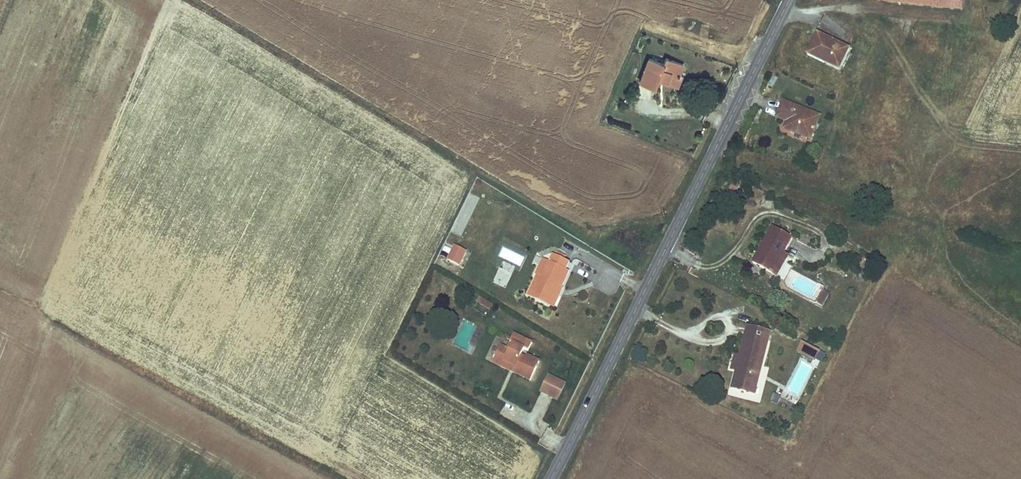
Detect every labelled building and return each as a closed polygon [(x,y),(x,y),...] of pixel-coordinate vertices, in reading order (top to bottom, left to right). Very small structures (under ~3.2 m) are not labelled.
[(947,7),(960,9),(961,0),(948,0),(947,7)] [(849,50),(817,35),(807,56),(839,71),(844,60),(849,50)] [(849,50),(844,60),(847,62),(852,51),(849,50)] [(663,63),(649,58),(640,83),(656,89),(659,79),(675,85),(679,73),(683,64),(665,57),(663,63)] [(683,75),(679,73),(675,85),(679,87),(683,75)] [(783,129),(809,140),(819,117),(782,102),(779,110),(789,115),(786,122),(783,129)] [(776,117),(786,122),(789,115),(779,110),(776,117)] [(734,197),(739,186),(731,183),(727,195),(734,197)] [(773,226),(753,262),(772,273),(784,251),(793,236),(773,226)] [(456,246),(449,259),(461,265),(467,251),(456,246)] [(540,273),(531,291),(552,302),(561,285),(563,286),(570,270),(567,269),(570,261),(565,258),(567,255),(558,250),(556,254),(554,253),(551,259),(545,256),(537,272),(540,273)] [(784,251),(772,273),(778,276),(790,254),(784,251)] [(505,287),(514,268),(501,263),(492,282),(505,287)] [(558,304),(566,287),(563,286),(561,285),(552,302),(558,304)] [(826,293),(820,289),(812,303),(819,306),(826,293)] [(478,293),(476,296),(487,303),(489,300),(478,293)] [(752,391),(767,332),(746,326),(740,348),(740,350),(737,361),(731,386),(752,391)] [(509,369),(529,380),(539,359),(527,352),(525,356),(520,353),(525,344),(527,345),(530,339),(511,329),(505,340),(508,342),(506,347),(502,345),(498,343),(491,357),(501,362),(503,357),(512,362),(509,369)] [(817,351),(799,342),(795,350),(813,359),(817,351)] [(490,360),(509,369),(512,362),(503,357),(501,362),(491,357),(490,360)] [(556,397),(565,381),(549,373),(540,389),(556,397)]
